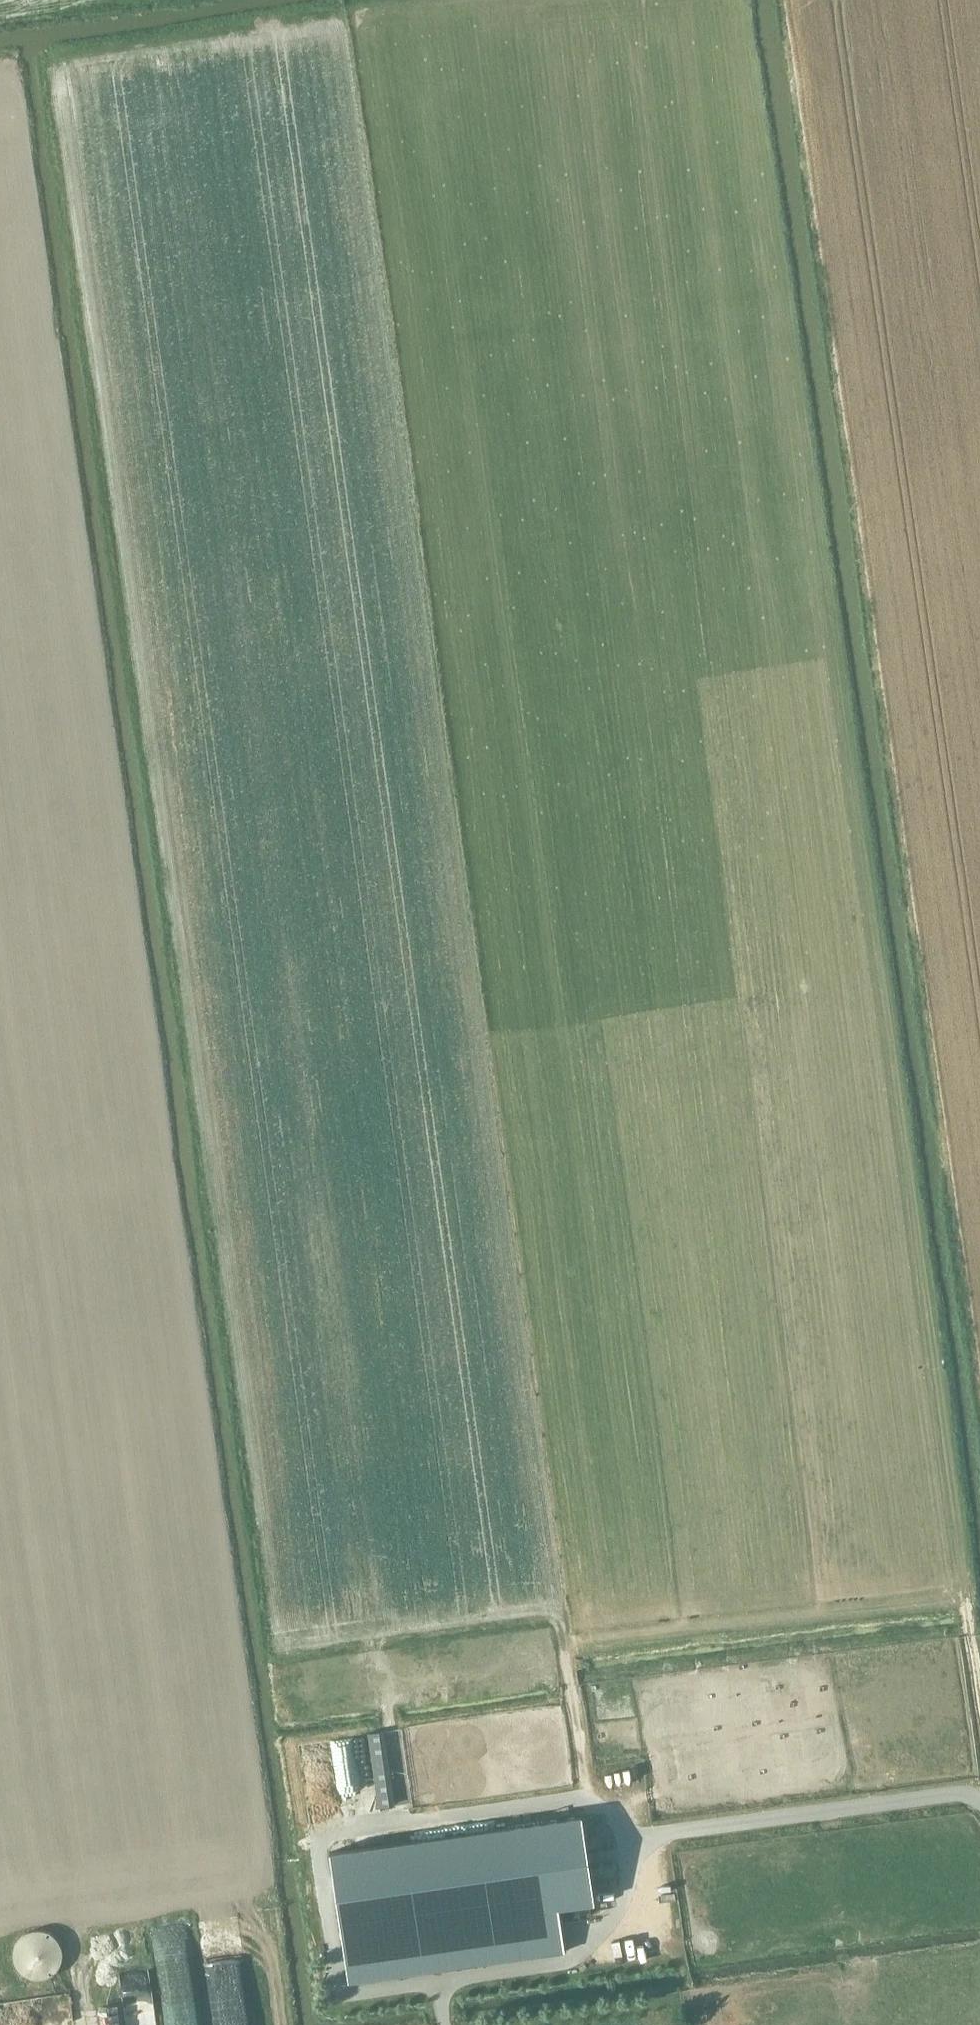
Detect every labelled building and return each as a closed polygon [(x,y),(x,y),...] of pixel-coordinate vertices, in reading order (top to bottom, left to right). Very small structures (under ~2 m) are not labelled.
[(391,1807),(381,1733),(369,1734),(378,1808),(391,1807)] [(580,1816),(330,1852),(348,1982),(564,1951),(557,1907),(593,1902),(580,1816)] [(61,1955),(61,1954),(60,1949),(59,1945),(55,1938),(48,1933),(40,1931),(34,1931),(30,1931),(26,1933),(21,1936),(17,1940),(15,1944),(14,1949),(13,1953),(14,1961),(15,1966),(18,1970),(24,1975),(29,1977),(34,1978),(40,1978),(44,1978),(50,1975),(53,1973),(56,1969),(59,1965),(60,1960),(61,1955)]
